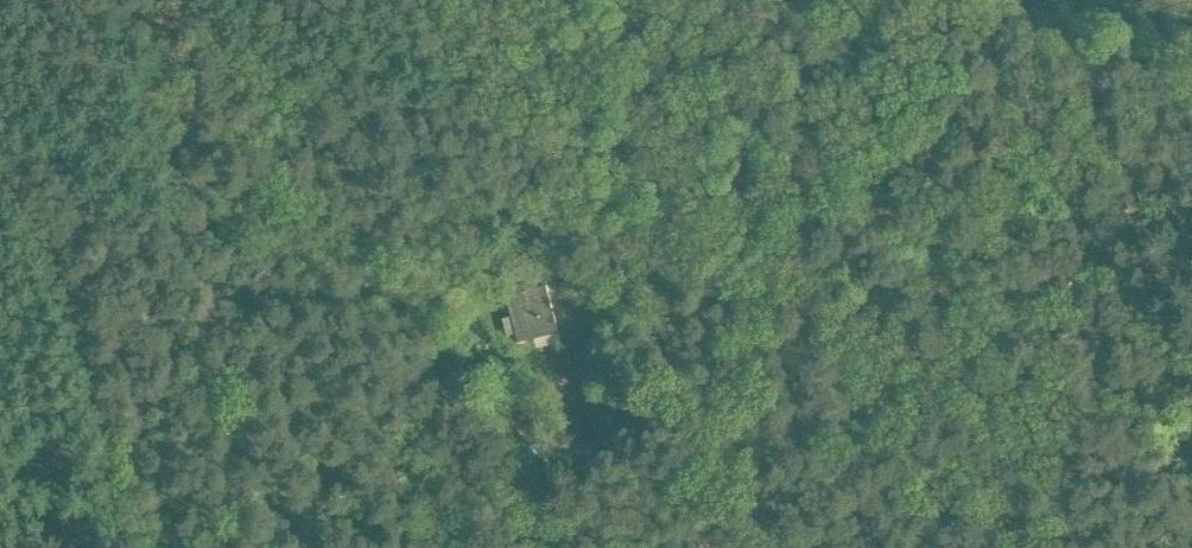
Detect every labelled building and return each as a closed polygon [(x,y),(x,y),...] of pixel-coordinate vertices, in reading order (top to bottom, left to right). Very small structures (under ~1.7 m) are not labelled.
[(521,344),(560,334),(548,286),(508,296),(514,317),(503,319),(508,336),(518,334),(521,344)]
